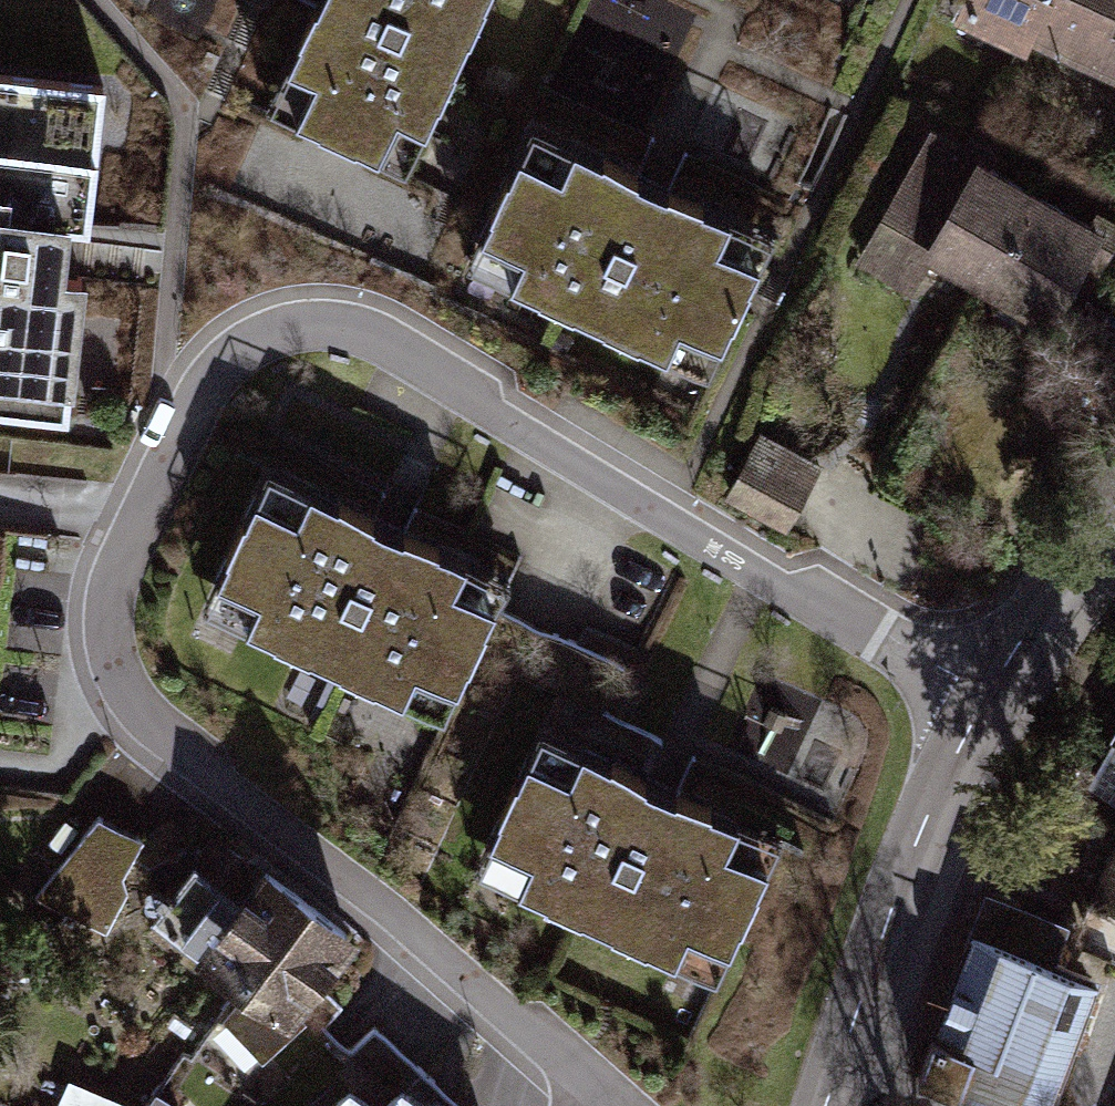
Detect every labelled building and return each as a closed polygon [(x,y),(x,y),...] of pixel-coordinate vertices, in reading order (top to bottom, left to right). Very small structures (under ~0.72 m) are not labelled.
[(270,108),(412,173),(492,0),(320,0),(270,108)] [(441,39),(649,144),(783,211),(798,180),(829,100),(867,8),(848,0),(460,0),(441,39)] [(958,18),(1030,56),(1034,46),(1054,0),(967,0),(958,18)] [(1034,46),(1114,79),(1114,0),(1054,0),(1034,46)] [(0,73),(0,415),(75,424),(93,280),(72,277),(76,249),(78,232),(95,234),(97,218),(113,86),(0,73)] [(1043,193),(933,127),(857,261),(915,293),(932,262),(949,272),(988,295),(1043,193)] [(632,175),(537,130),(472,266),(711,379),(776,242),(632,175)] [(1110,234),(1043,193),(988,295),(1057,336),(1110,234)] [(816,462),(756,426),(718,495),(777,530),(816,462)] [(391,525),(267,468),(204,603),(334,663),(435,710),(498,576),(391,525)] [(525,621),(493,610),(384,835),(544,905),(642,681),(525,621)] [(656,783),(544,732),(484,861),(714,967),(774,837),(656,783)] [(1114,799),(1114,745),(1094,786),(1114,799)] [(147,841),(98,816),(36,897),(108,932),(129,895),(125,878),(147,841)] [(355,937),(222,838),(160,920),(237,978),(204,1022),(260,1064),(355,937)] [(1092,902),(1114,911),(1114,860),(1092,902)] [(990,891),(920,1081),(990,1105),(1066,1105),(1108,979),(1061,965),(1074,922),(990,891)] [(68,1079),(56,1105),(136,1105),(68,1079)] [(340,1081),(315,1105),(368,1105),(340,1081)] [(394,1082),(375,1105),(428,1105),(394,1082)] [(157,1092),(146,1105),(180,1105),(157,1092)]
